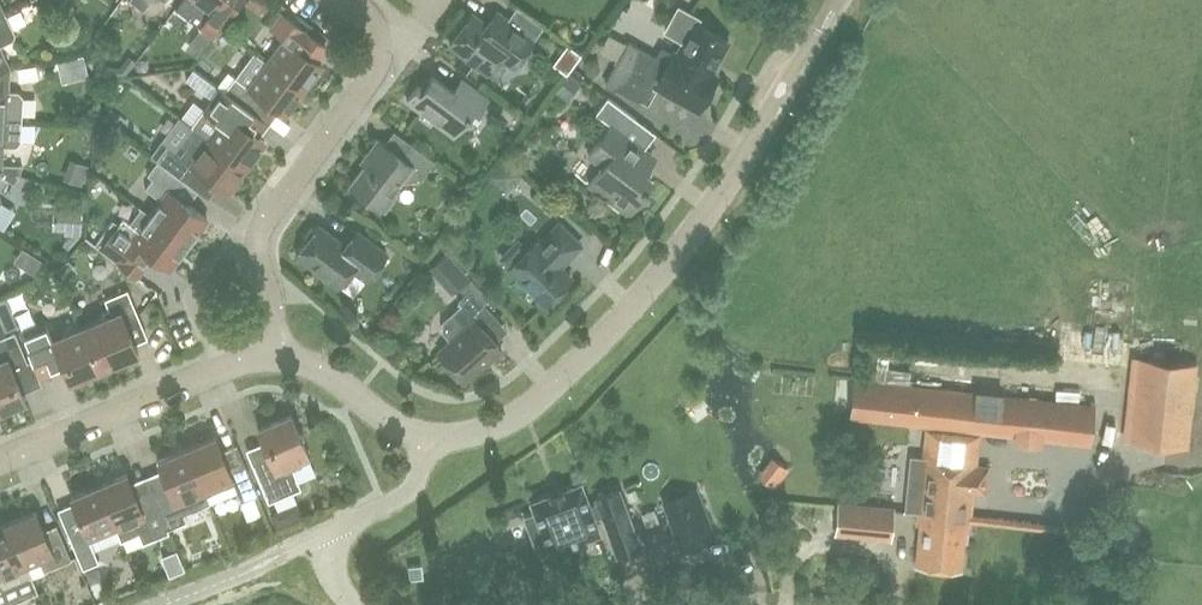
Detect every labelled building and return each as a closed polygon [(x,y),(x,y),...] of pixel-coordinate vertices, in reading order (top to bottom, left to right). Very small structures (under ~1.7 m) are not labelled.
[(143,9),(150,0),(131,0),(143,9)] [(175,8),(187,17),(214,37),(228,18),(234,10),(241,0),(181,0),(175,8)] [(278,0),(253,0),(267,12),(278,0)] [(517,6),(508,17),(497,9),(491,17),(490,16),(485,23),(472,14),(468,19),(466,18),(462,19),(454,30),(454,34),(456,35),(450,43),(488,72),(498,58),(512,68),(544,26),(517,6)] [(729,41),(697,23),(699,18),(679,7),(665,31),(683,41),(677,52),(674,51),(673,53),(661,47),(656,56),(629,41),(605,85),(614,90),(616,87),(649,106),(659,88),(698,110),(718,75),(712,72),(729,41)] [(329,48),(309,33),(277,10),(267,23),(285,37),(267,62),(304,89),(322,64),(319,62),(329,48)] [(12,40),(16,36),(5,12),(0,15),(0,46),(12,40)] [(610,52),(619,57),(630,37),(621,32),(610,52)] [(0,47),(0,68),(9,67),(0,47)] [(304,89),(267,62),(255,53),(237,78),(235,77),(225,90),(252,110),(260,100),(264,99),(285,114),(304,89)] [(9,67),(0,68),(0,118),(21,119),(23,97),(21,93),(18,91),(8,91),(9,67)] [(433,75),(430,80),(425,76),(407,100),(454,135),(469,115),(466,113),(471,106),(478,111),(488,98),(462,79),(453,91),(433,75)] [(264,120),(252,110),(225,90),(221,88),(204,111),(221,124),(209,139),(246,166),(265,141),(254,133),(264,120)] [(596,113),(611,124),(588,155),(603,166),(589,184),(629,213),(648,188),(645,185),(651,176),(641,169),(653,153),(645,148),(656,133),(608,97),(596,113)] [(21,119),(0,118),(0,168),(3,169),(5,145),(15,145),(18,144),(20,140),(21,119)] [(227,191),(246,166),(209,139),(193,126),(175,150),(168,145),(158,160),(185,180),(191,185),(201,171),(227,191)] [(365,165),(350,184),(384,210),(396,194),(393,192),(401,181),(416,179),(419,181),(435,160),(411,143),(401,157),(378,139),(361,162),(365,165)] [(175,194),(185,180),(158,160),(147,174),(152,178),(145,187),(161,199),(150,214),(188,243),(207,218),(175,194)] [(92,183),(97,166),(80,161),(75,177),(92,183)] [(0,179),(0,189),(13,196),(21,182),(4,172),(0,179)] [(94,245),(122,265),(139,278),(155,257),(170,268),(188,243),(150,214),(139,229),(123,217),(116,227),(110,223),(94,245)] [(538,245),(535,241),(530,246),(521,237),(501,257),(510,266),(509,267),(546,304),(571,278),(559,266),(581,244),(559,223),(538,245)] [(345,245),(319,225),(316,229),(311,230),(305,237),(306,242),(297,254),(339,285),(353,266),(369,278),(387,253),(356,230),(345,245)] [(467,284),(454,295),(462,304),(443,321),(442,332),(449,339),(437,350),(463,379),(500,346),(481,324),(494,313),(467,284)] [(140,320),(127,289),(104,298),(108,308),(101,311),(103,316),(80,325),(98,369),(138,352),(127,325),(140,320)] [(80,325),(52,336),(46,321),(38,324),(20,331),(40,380),(65,370),(69,381),(98,369),(80,325)] [(28,362),(15,331),(0,337),(0,410),(25,399),(12,369),(28,362)] [(1002,389),(1002,378),(975,379),(975,390),(1002,389)] [(854,418),(1088,443),(1092,405),(858,380),(854,418)] [(309,457),(291,415),(258,429),(270,459),(254,466),(269,502),(301,488),(291,464),(309,457)] [(215,436),(186,448),(204,490),(232,478),(242,500),(257,494),(244,463),(229,469),(215,436)] [(204,490),(186,448),(157,460),(170,490),(154,496),(156,501),(167,527),(184,520),(181,513),(209,501),(204,490)] [(784,486),(799,469),(783,456),(768,472),(784,486)] [(990,466),(976,464),(977,462),(924,457),(919,510),(971,515),(974,491),(987,492),(990,466)] [(167,527),(156,501),(141,508),(126,473),(98,485),(115,527),(120,539),(138,532),(142,543),(169,532),(167,527)] [(531,502),(535,512),(524,516),(534,544),(545,540),(549,551),(599,533),(593,517),(602,514),(609,533),(632,525),(618,489),(596,497),(598,503),(589,506),(580,483),(531,502)] [(115,527),(98,485),(71,496),(84,527),(68,533),(83,568),(99,561),(89,538),(115,527)] [(713,537),(696,490),(666,501),(684,548),(713,537)] [(302,491),(276,499),(285,528),(311,520),(302,491)] [(894,508),(840,503),(837,533),(892,538),(894,508)] [(970,528),(971,515),(919,510),(918,523),(921,523),(917,564),(963,568),(967,528),(970,528)] [(35,511),(9,522),(27,564),(39,559),(44,570),(71,558),(62,536),(60,532),(47,538),(45,533),(35,511)] [(9,522),(0,526),(0,588),(31,575),(27,564),(9,522)] [(682,583),(681,573),(672,573),(673,584),(682,583)]
